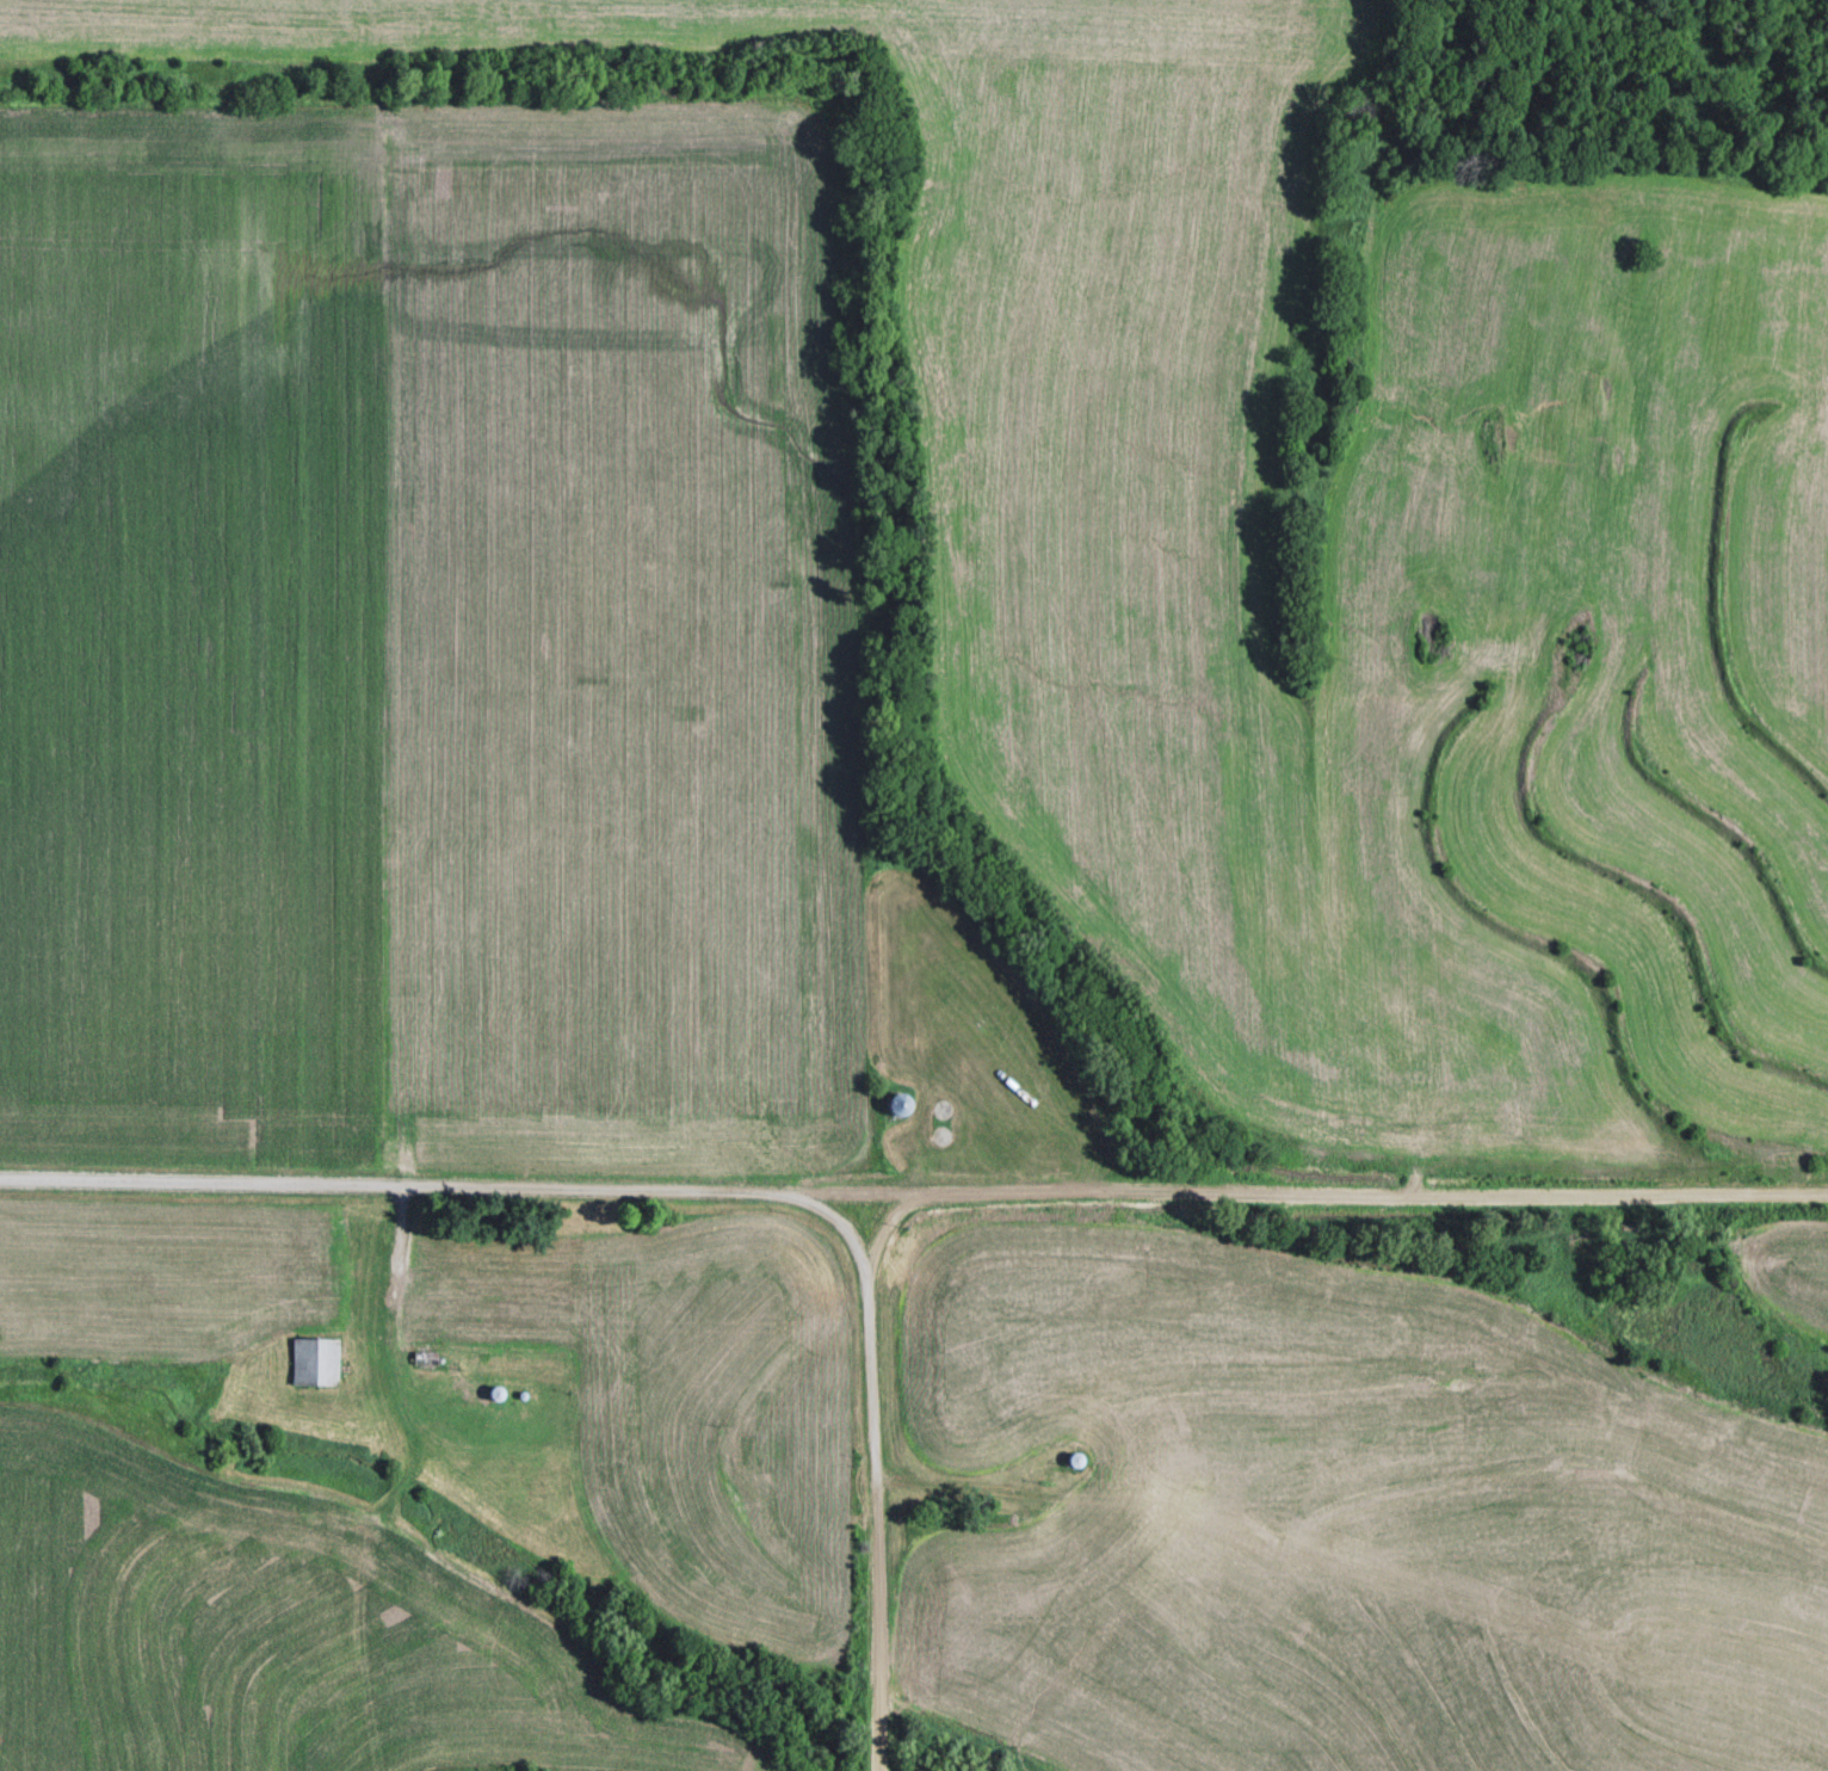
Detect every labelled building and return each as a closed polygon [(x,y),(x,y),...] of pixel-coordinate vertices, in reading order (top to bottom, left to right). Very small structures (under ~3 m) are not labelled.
[(887,1100),(894,1117),(912,1109),(905,1093),(887,1100)] [(338,1338),(293,1338),(293,1384),(338,1384),(338,1338)] [(1069,1464),(1078,1466),(1080,1456),(1071,1454),(1069,1464)]
